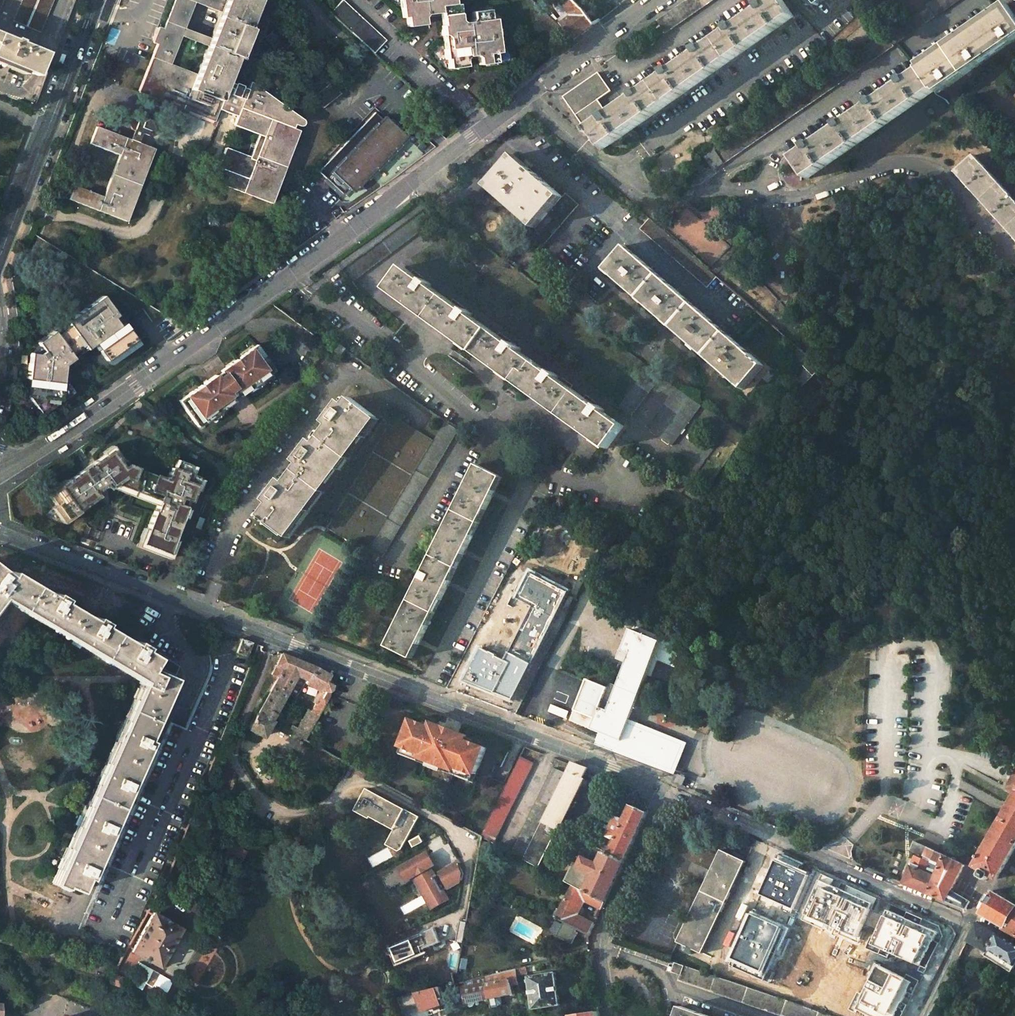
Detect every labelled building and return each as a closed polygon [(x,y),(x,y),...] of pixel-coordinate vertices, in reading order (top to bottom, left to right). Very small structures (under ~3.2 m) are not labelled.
[(14,20),(41,31),(54,0),(23,0),(14,20)] [(129,123),(131,130),(133,131),(130,140),(96,128),(90,144),(119,155),(104,197),(74,186),(69,199),(127,221),(154,149),(136,142),(139,133),(145,135),(153,136),(161,133),(154,118),(159,116),(164,102),(215,120),(221,102),(225,95),(261,0),(175,0),(164,29),(159,28),(154,43),(158,45),(139,93),(156,99),(152,110),(129,123)] [(345,0),(344,0),(332,13),(375,54),(388,40),(345,0)] [(411,4),(408,7),(404,8),(405,17),(409,16),(410,25),(428,23),(428,17),(430,12),(445,10),(445,7),(459,4),(458,0),(410,0),(411,4)] [(563,97),(591,136),(593,134),(603,149),(792,15),(781,0),(771,0),(607,115),(598,101),(611,92),(598,73),(563,97)] [(656,22),(664,33),(711,0),(686,0),(656,22)] [(926,5),(928,9),(934,17),(959,0),(934,0),(926,5)] [(592,26),(574,1),(566,7),(573,17),(562,25),(575,40),(592,26)] [(492,6),(475,9),(476,17),(474,21),(466,21),(463,20),(462,4),(459,4),(445,7),(445,10),(447,26),(445,26),(446,37),(451,37),(452,38),(453,46),(452,49),(448,49),(449,59),(452,58),(452,68),(470,65),(470,59),(469,57),(471,54),(480,53),(482,57),(483,63),(500,60),(499,51),(503,50),(502,40),(498,41),(495,39),(493,31),(496,27),(500,26),(498,17),(494,18),(492,6)] [(915,67),(918,71),(934,93),(936,96),(1014,41),(1014,16),(1007,4),(915,67)] [(921,14),(927,23),(934,17),(928,9),(921,14)] [(906,20),(889,31),(897,43),(914,31),(906,20)] [(493,31),(495,39),(498,41),(502,40),(500,26),(496,27),(493,31)] [(293,44),(278,27),(276,29),(274,28),(273,29),(271,29),(270,30),(269,31),(268,33),(268,35),(266,37),(280,54),(293,44)] [(0,32),(0,60),(12,65),(34,74),(43,50),(0,32)] [(884,34),(715,152),(705,158),(714,171),(724,164),(893,46),(884,34)] [(918,71),(792,159),(807,180),(934,93),(918,71)] [(336,84),(334,81),(332,83),(314,98),(324,110),(343,95),(335,85),(336,84)] [(273,113),(225,95),(221,102),(241,110),(269,121),(273,113)] [(269,121),(241,110),(234,126),(263,137),(248,179),(218,167),(214,181),(271,203),(298,132),(269,121)] [(376,113),(319,172),(342,194),(356,180),(360,184),(403,139),(376,113)] [(422,143),(417,147),(421,151),(425,146),(422,143)] [(564,195),(516,153),(489,184),(536,226),(526,238),(539,249),(580,202),(567,191),(564,195)] [(972,158),(953,175),(1014,242),(1014,206),(972,158)] [(327,181),(323,186),(327,189),(331,185),(327,181)] [(432,222),(422,209),(342,269),(352,281),(432,222)] [(664,229),(650,218),(640,229),(707,287),(717,276),(664,229)] [(764,366),(626,245),(605,268),(744,389),(764,366)] [(420,280),(402,267),(386,290),(605,449),(622,426),(601,412),(603,409),(597,405),(595,407),(555,378),(557,376),(550,371),(548,373),(517,350),(519,348),(510,342),(508,344),(469,316),(471,313),(464,308),(462,311),(428,286),(429,284),(422,278),(420,280)] [(30,353),(24,396),(28,397),(37,409),(47,401),(50,405),(69,391),(62,381),(63,365),(73,359),(70,354),(83,345),(86,349),(94,344),(97,341),(101,347),(98,350),(106,361),(135,340),(123,322),(119,326),(113,318),(117,315),(103,296),(66,322),(69,326),(56,335),(54,331),(37,343),(40,346),(44,351),(40,354),(30,353)] [(118,315),(117,315),(113,318),(119,326),(123,322),(118,315)] [(139,344),(135,340),(106,361),(109,365),(139,344)] [(198,385),(178,400),(195,425),(226,403),(232,399),(231,397),(236,393),(238,395),(244,391),(274,370),(256,344),(220,370),(221,371),(215,376),(214,374),(198,385)] [(347,349),(340,344),(335,351),(341,356),(347,349)] [(83,345),(70,354),(73,359),(86,349),(83,345)] [(809,356),(796,345),(789,353),(802,364),(809,356)] [(659,375),(647,365),(617,407),(629,416),(659,375)] [(700,404),(676,386),(645,428),(670,445),(700,404)] [(86,406),(93,401),(91,398),(83,403),(86,406)] [(375,419),(349,400),(344,406),(343,405),(337,413),(334,411),(330,417),(333,419),(308,452),(306,450),(301,456),(304,458),(278,492),(276,490),(271,496),(274,498),(268,505),(269,506),(260,519),(262,521),(261,523),(265,526),(267,524),(287,539),(375,419)] [(47,401),(37,409),(41,414),(51,407),(50,405),(47,401)] [(412,430),(391,418),(327,531),(367,555),(369,551),(432,442),(412,430)] [(366,556),(376,562),(380,557),(383,559),(457,431),(444,423),(432,442),(369,551),(367,555),(366,556)] [(59,454),(67,449),(64,445),(57,450),(59,454)] [(189,464),(175,459),(172,468),(169,467),(165,479),(125,464),(122,459),(117,463),(109,450),(90,464),(94,470),(86,477),(81,470),(51,492),(59,502),(55,505),(65,518),(96,496),(93,492),(98,488),(104,484),(107,488),(113,483),(158,501),(141,543),(168,554),(186,506),(182,505),(184,499),(188,500),(197,476),(186,471),(189,464)] [(501,479),(476,466),(385,647),(410,659),(501,479)] [(203,519),(198,516),(194,527),(199,529),(203,519)] [(139,682),(137,685),(139,686),(52,883),(63,888),(64,885),(79,891),(84,878),(88,879),(149,741),(145,739),(173,678),(149,668),(154,659),(141,651),(143,648),(133,642),(131,645),(102,627),(103,624),(93,618),(92,621),(62,603),(64,600),(54,594),(52,597),(11,573),(9,576),(0,569),(0,598),(139,682)] [(570,592),(531,572),(517,598),(533,607),(505,661),(496,656),(499,653),(492,649),(490,652),(481,647),(464,680),(480,688),(482,684),(496,691),(493,696),(511,705),(570,592)] [(518,601),(497,640),(509,646),(530,608),(518,601)] [(661,642),(631,630),(622,652),(631,656),(618,689),(609,685),(606,693),(601,705),(599,709),(579,700),(570,722),(620,742),(661,642)] [(251,644),(240,640),(235,654),(245,659),(251,644)] [(1004,654),(1014,670),(1014,649),(1004,654)] [(303,663),(280,655),(271,676),(276,678),(249,730),(262,738),(271,723),(269,722),(296,675),(303,663)] [(313,667),(303,663),(296,675),(306,680),(313,667)] [(329,676),(313,667),(306,680),(304,684),(321,692),(322,690),(325,691),(328,693),(329,686),(325,684),(329,676)] [(570,678),(556,714),(568,719),(577,695),(601,705),(606,693),(570,678)] [(496,691),(482,684),(480,688),(493,696),(496,691)] [(328,693),(325,691),(317,705),(321,707),(327,697),(328,693)] [(317,705),(315,704),(310,712),(307,710),(295,729),(290,726),(287,732),(301,740),(321,707),(317,705)] [(470,739),(436,726),(434,726),(432,730),(414,723),(404,749),(422,756),(421,760),(456,774),(458,770),(477,778),(487,752),(468,744),(470,739)] [(422,756),(404,749),(400,758),(474,786),(477,778),(458,770),(456,774),(421,760),(422,756)] [(532,765),(520,758),(480,838),(481,839),(492,845),(532,765)] [(587,770),(572,764),(567,775),(542,823),(556,831),(558,831),(584,781),(582,780),(587,770)] [(567,775),(553,770),(510,854),(523,861),(542,823),(567,775)] [(1007,788),(1014,793),(1014,775),(1007,788)] [(685,779),(678,776),(677,778),(674,784),(681,787),(685,779)] [(643,794),(638,790),(633,808),(627,822),(619,818),(605,845),(613,849),(610,855),(596,848),(589,861),(585,859),(580,867),(574,865),(565,882),(572,886),(605,903),(648,813),(648,806),(643,794)] [(416,819),(364,791),(353,812),(367,820),(368,818),(371,813),(397,827),(389,842),(400,848),(416,819)] [(980,856),(978,856),(977,858),(978,859),(974,866),(981,870),(978,875),(979,877),(983,880),(985,878),(987,874),(995,879),(1014,846),(1014,798),(980,856)] [(371,813),(368,818),(391,831),(385,844),(396,850),(400,848),(389,842),(397,827),(371,813)] [(556,831),(542,823),(523,861),(537,868),(556,831)] [(409,845),(412,850),(421,845),(418,840),(409,845)] [(962,866),(912,843),(909,851),(922,857),(920,862),(914,859),(902,885),(908,887),(956,907),(965,911),(968,903),(951,892),(962,866)] [(746,863),(721,851),(677,943),(702,956),(746,863)] [(401,869),(383,878),(389,889),(412,877),(426,903),(430,901),(434,907),(440,903),(435,895),(440,893),(459,882),(460,876),(455,867),(434,878),(430,871),(429,871),(428,868),(432,866),(426,855),(418,859),(419,860),(413,864),(412,863),(404,867),(405,868),(401,870),(401,869)] [(807,873),(774,859),(759,895),(792,909),(807,873)] [(878,900),(819,875),(801,917),(860,942),(878,900)] [(605,903),(572,886),(561,908),(578,916),(583,907),(586,901),(602,909),(605,903)] [(996,889),(991,892),(1014,905),(1014,907),(1014,900),(996,889)] [(991,892),(989,895),(987,895),(979,909),(981,910),(977,915),(980,916),(1002,928),(1002,930),(1014,937),(1014,907),(1014,905),(991,892)] [(435,895),(440,903),(444,901),(440,893),(435,895)] [(938,926),(887,902),(865,948),(924,975),(942,937),(938,926)] [(590,935),(595,924),(581,917),(578,916),(561,908),(559,911),(555,919),(563,922),(556,937),(572,944),(578,932),(576,931),(577,929),(590,935)] [(468,911),(463,910),(460,923),(466,924),(468,911)] [(182,928),(153,912),(131,951),(160,967),(182,928)] [(784,927),(748,912),(729,959),(765,974),(784,927)] [(397,928),(400,933),(410,929),(407,923),(397,928)] [(976,924),(966,942),(985,953),(986,952),(1013,967),(1014,963),(1014,946),(976,924)] [(396,952),(402,966),(442,949),(436,935),(396,952)] [(1013,967),(986,952),(985,953),(982,959),(1009,974),(1013,967)] [(780,1015),(828,1015),(683,967),(674,964),(671,973),(680,976),(678,981),(780,1015)] [(875,965),(853,1007),(871,1015),(902,1015),(920,980),(906,973),(903,979),(875,965)] [(525,972),(524,968),(517,969),(518,976),(523,975),(525,972)] [(518,976),(517,969),(508,971),(510,980),(511,987),(519,986),(518,976)] [(510,980),(508,971),(492,975),(493,983),(510,980)] [(120,977),(112,974),(107,982),(116,985),(120,977)] [(560,1006),(555,974),(528,978),(533,1010),(560,1006)] [(481,985),(480,978),(463,982),(464,986),(465,988),(481,985)] [(511,987),(510,980),(493,983),(487,984),(490,999),(513,995),(511,987)] [(490,999),(487,984),(481,985),(465,988),(467,1003),(490,999)] [(445,1005),(441,987),(417,993),(423,1013),(445,1005)] [(414,1001),(412,994),(397,998),(399,1005),(414,1001)] [(599,1012),(597,1001),(581,1005),(582,1015),(599,1012)] [(681,1007),(678,1015),(706,1015),(681,1007)]
